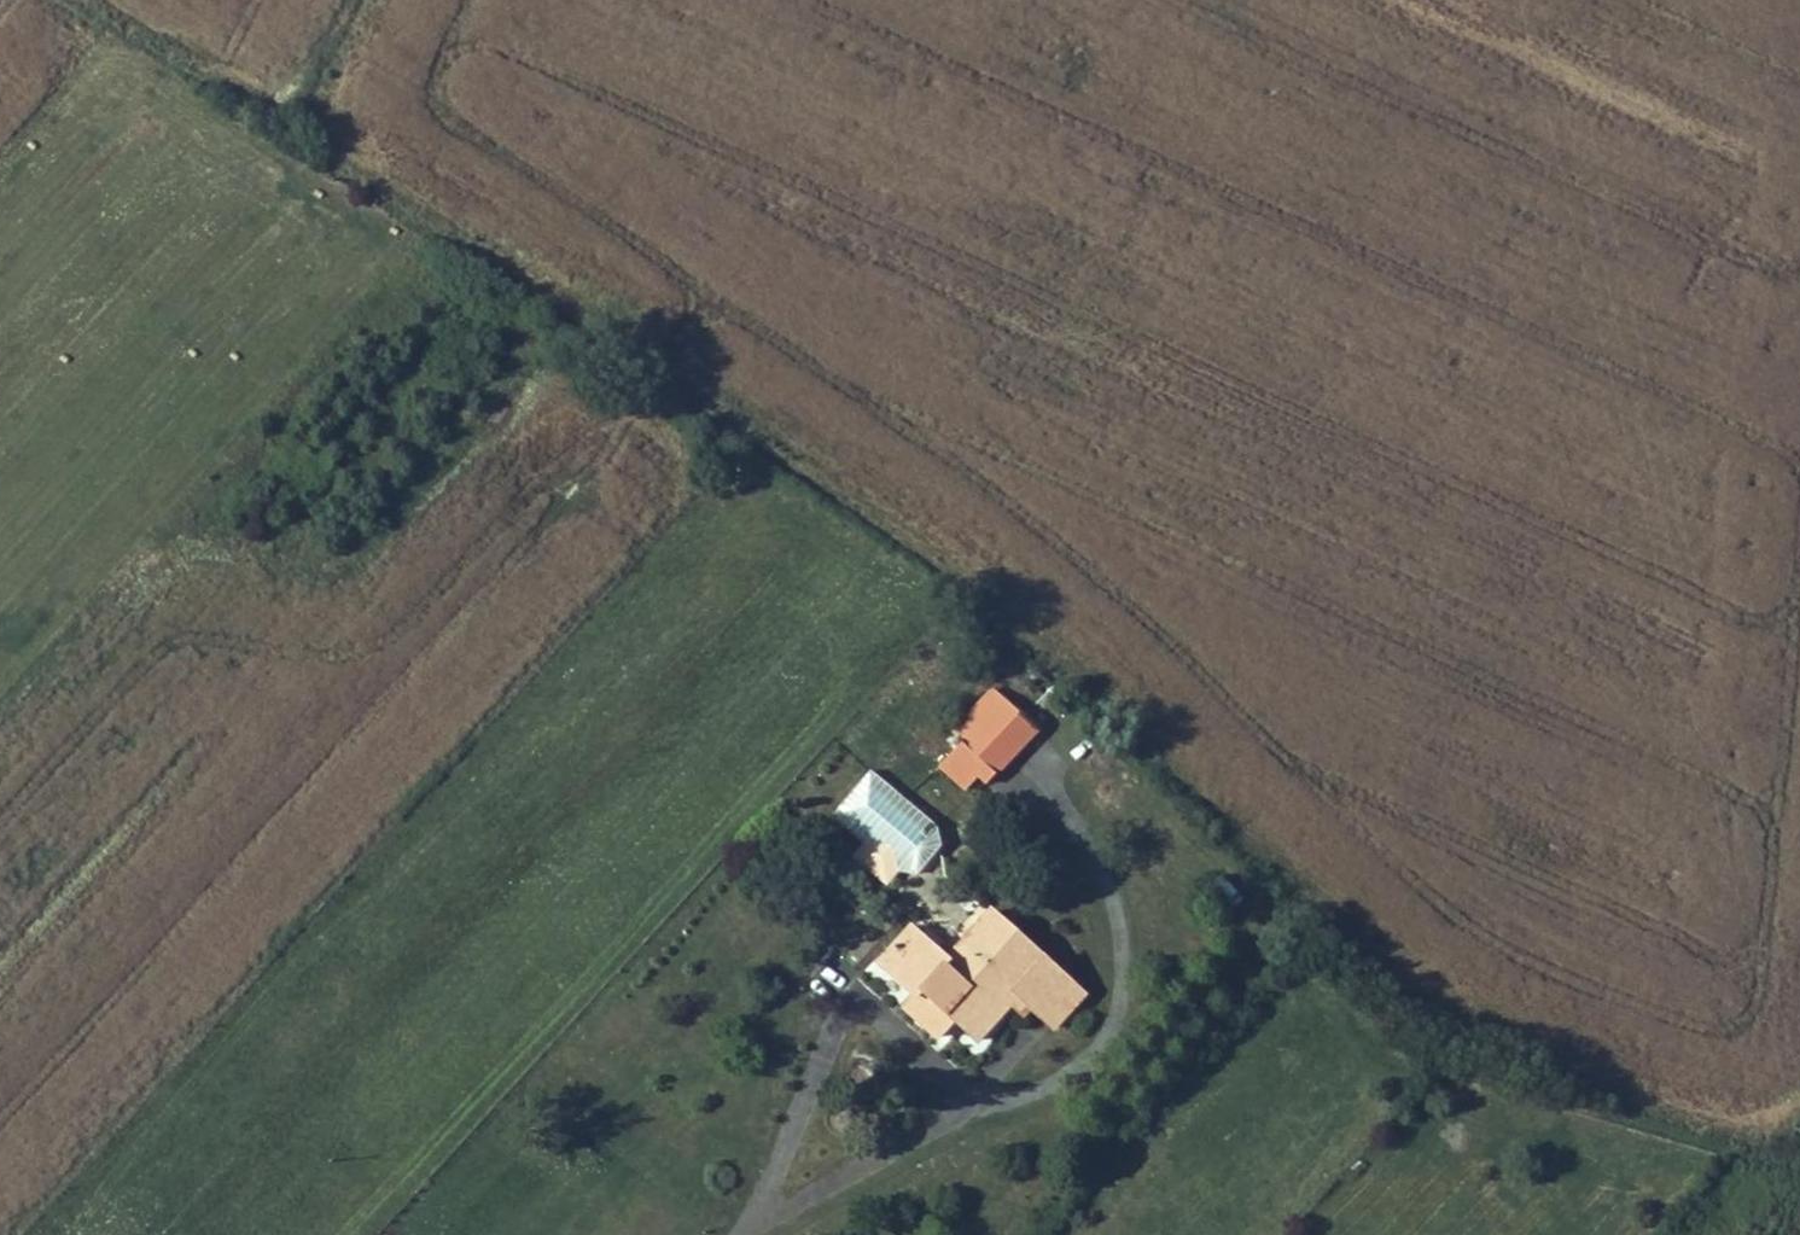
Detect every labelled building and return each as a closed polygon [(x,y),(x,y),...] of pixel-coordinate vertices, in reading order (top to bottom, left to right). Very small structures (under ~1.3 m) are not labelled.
[(988,782),(996,773),(964,743),(943,765),(967,789),(980,776),(988,782)] [(869,770),(830,817),(862,843),(850,858),(894,894),(945,832),(869,770)] [(991,911),(948,960),(912,928),(879,963),(915,996),(905,1008),(936,1037),(954,1019),(963,1026),(1033,949),(991,911)] [(1018,995),(1031,1007),(1053,1026),(1082,994),(1033,949),(963,1026),(977,1039),(1010,1003),(1018,995)] [(1018,995),(1010,1003),(1024,1015),(1031,1007),(1018,995)]
